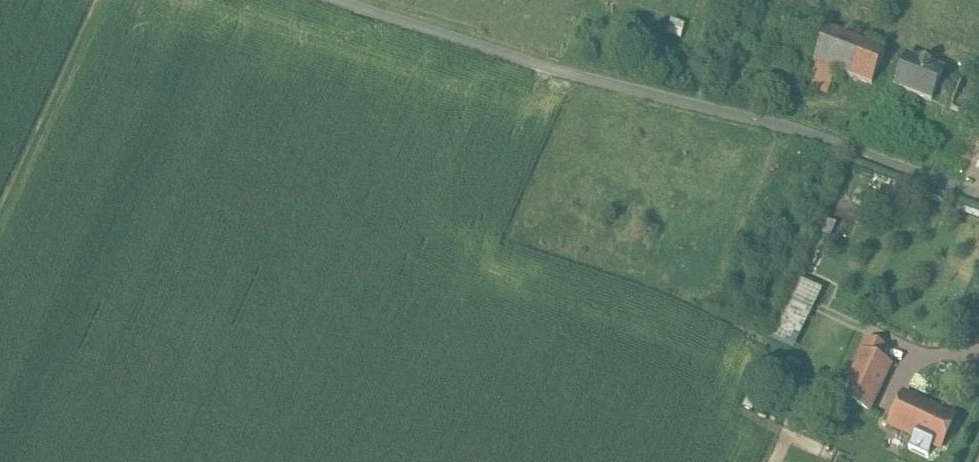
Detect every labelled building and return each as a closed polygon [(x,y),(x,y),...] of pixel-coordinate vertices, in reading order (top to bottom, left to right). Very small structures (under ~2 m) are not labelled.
[(814,60),(836,69),(872,84),(886,50),(828,27),(814,60)] [(944,68),(907,53),(894,86),(932,100),(944,68)] [(836,69),(814,60),(804,87),(825,95),(836,69)] [(964,76),(951,108),(978,119),(978,82),(964,76)] [(821,217),(803,260),(815,265),(833,222),(821,217)] [(816,288),(799,280),(770,339),(787,347),(816,288)] [(891,364),(864,352),(857,366),(884,379),(891,364)] [(884,379),(857,366),(841,399),(869,412),(884,379)] [(925,404),(903,394),(889,424),(916,437),(912,445),(911,445),(909,449),(928,458),(930,454),(929,453),(933,445),(941,449),(955,419),(939,411),(939,412),(925,405),(925,404)]
